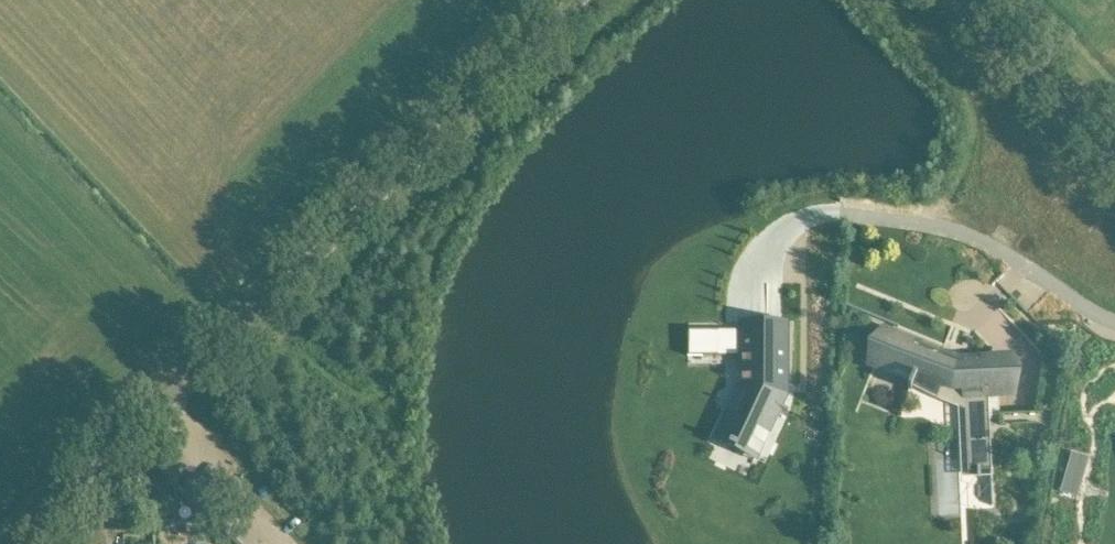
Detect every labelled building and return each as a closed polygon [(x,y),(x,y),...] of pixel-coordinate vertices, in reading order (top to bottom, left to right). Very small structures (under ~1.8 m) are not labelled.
[(744,359),(744,386),(741,391),(753,397),(742,420),(730,414),(719,439),(731,444),(731,446),(737,449),(738,447),(745,450),(756,427),(768,432),(779,408),(790,413),(791,411),(775,404),(779,393),(779,384),(785,384),(786,327),(744,326),(744,333),(744,359)] [(888,334),(875,363),(884,367),(912,381),(909,389),(912,391),(913,389),(938,398),(942,387),(948,389),(952,391),(956,393),(960,396),(963,400),(965,404),(965,409),(965,414),(968,471),(978,471),(978,477),(982,477),(981,471),(990,470),(992,506),(994,506),(988,396),(1008,395),(1008,393),(1007,384),(1007,369),(1006,358),(987,359),(962,360),(958,361),(943,354),(889,332),(888,334)] [(721,359),(721,333),(688,333),(688,358),(721,359)] [(744,359),(744,333),(721,333),(721,359),(744,359)] [(1091,460),(1073,455),(1061,494),(1079,500),(1091,460)]
